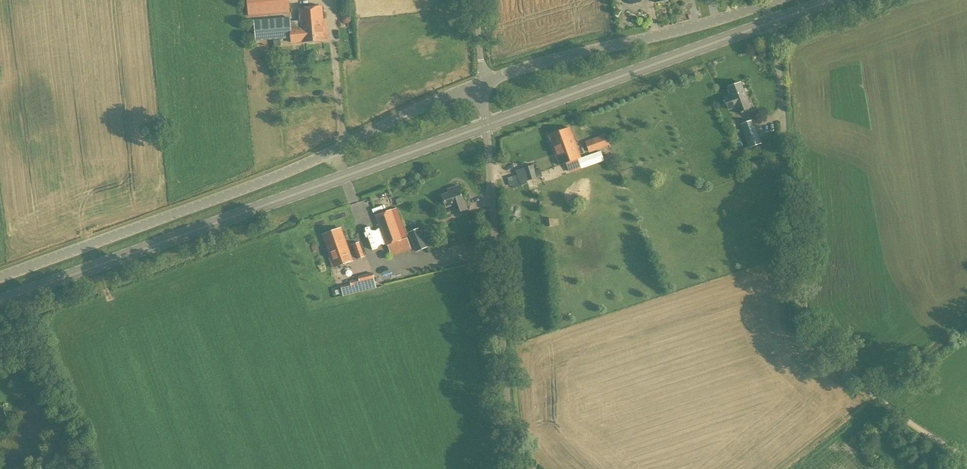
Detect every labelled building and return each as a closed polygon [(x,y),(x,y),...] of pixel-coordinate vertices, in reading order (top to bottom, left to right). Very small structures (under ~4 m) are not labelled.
[(282,0),(270,0),(271,17),(283,16),(282,0)] [(299,9),(300,21),(290,22),(290,18),(254,21),(256,41),(276,40),(276,46),(282,46),(282,39),(290,38),(291,43),(302,42),(302,43),(327,41),(326,24),(323,24),(322,7),(299,9)] [(740,83),(728,88),(730,95),(723,97),(727,109),(733,106),(735,112),(750,107),(744,91),(743,92),(740,83)] [(752,120),(740,124),(749,149),(761,144),(752,120)] [(570,128),(549,136),(560,166),(581,158),(570,128)] [(589,153),(608,146),(604,135),(585,142),(589,153)] [(750,164),(753,171),(763,167),(760,160),(750,164)] [(520,183),(537,178),(533,165),(516,170),(520,183)] [(467,210),(466,206),(458,186),(451,189),(452,192),(441,196),(446,208),(453,205),(455,210),(456,213),(467,210)] [(402,240),(392,210),(375,215),(386,245),(388,245),(391,254),(404,250),(400,240),(402,240)] [(427,247),(419,228),(408,233),(416,252),(427,247)] [(328,250),(347,244),(345,240),(344,241),(340,229),(324,234),(328,246),(326,247),(328,250)] [(436,244),(430,233),(423,236),(428,247),(436,244)] [(357,259),(364,257),(359,242),(352,245),(357,259)] [(347,244),(328,250),(330,258),(329,258),(333,268),(353,261),(347,244)] [(352,289),(374,283),(372,274),(349,280),(352,289)]
